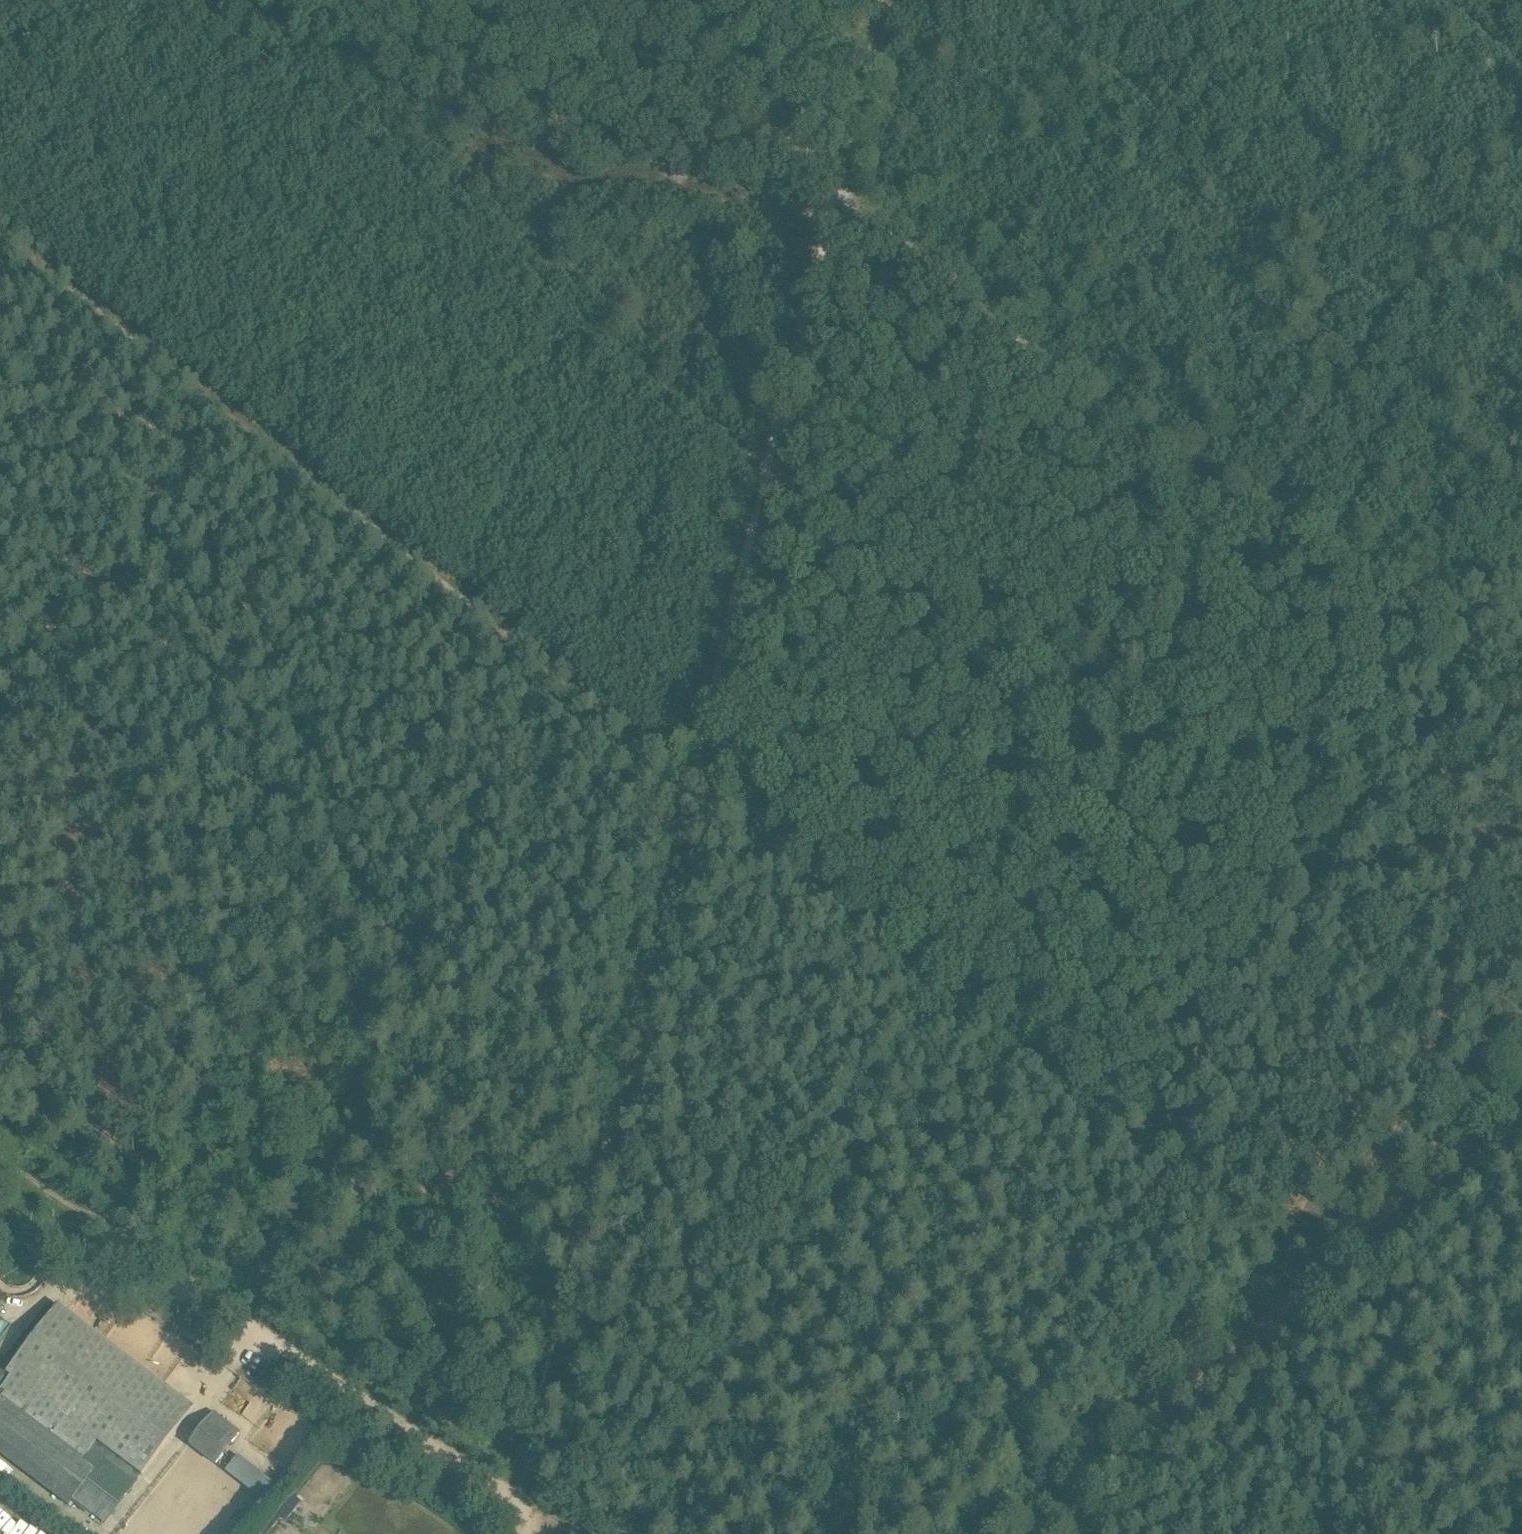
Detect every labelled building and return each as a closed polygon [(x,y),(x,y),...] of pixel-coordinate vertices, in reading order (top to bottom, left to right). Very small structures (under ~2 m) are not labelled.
[(58,1301),(5,1370),(11,1375),(0,1390),(0,1394),(80,1456),(95,1436),(142,1472),(193,1405),(58,1301)] [(68,1505),(72,1499),(103,1524),(137,1481),(92,1447),(81,1460),(0,1398),(0,1453),(68,1505)] [(187,1445),(215,1465),(240,1432),(213,1412),(187,1445)] [(294,1514),(283,1505),(259,1533),(260,1533),(269,1533),(283,1517),(288,1521),(294,1514)]
